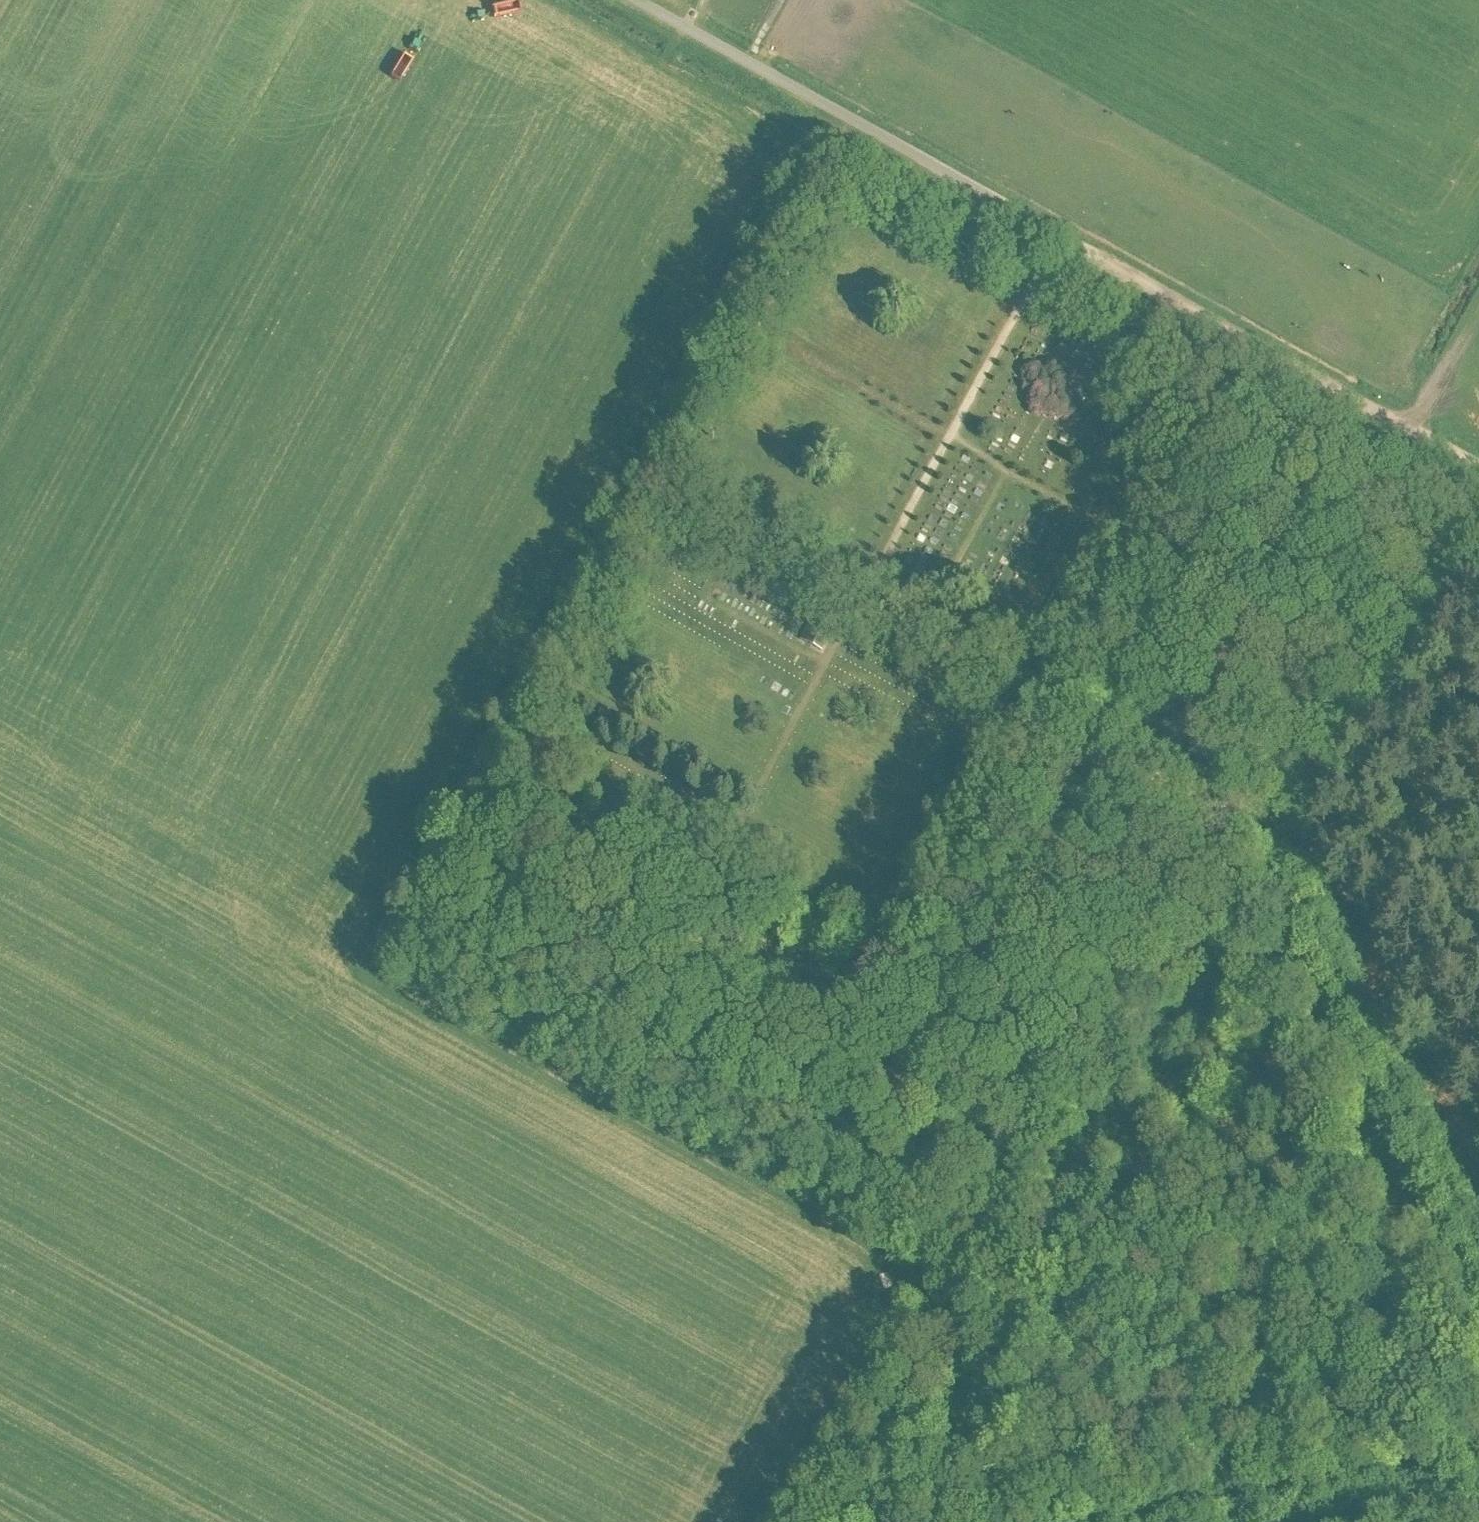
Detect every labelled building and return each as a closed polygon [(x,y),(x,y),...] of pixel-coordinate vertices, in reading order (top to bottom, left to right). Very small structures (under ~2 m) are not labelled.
[(1131,291),(1127,299),(1150,312),(1155,304),(1131,291)] [(819,609),(800,640),(821,652),(839,621),(819,609)]
